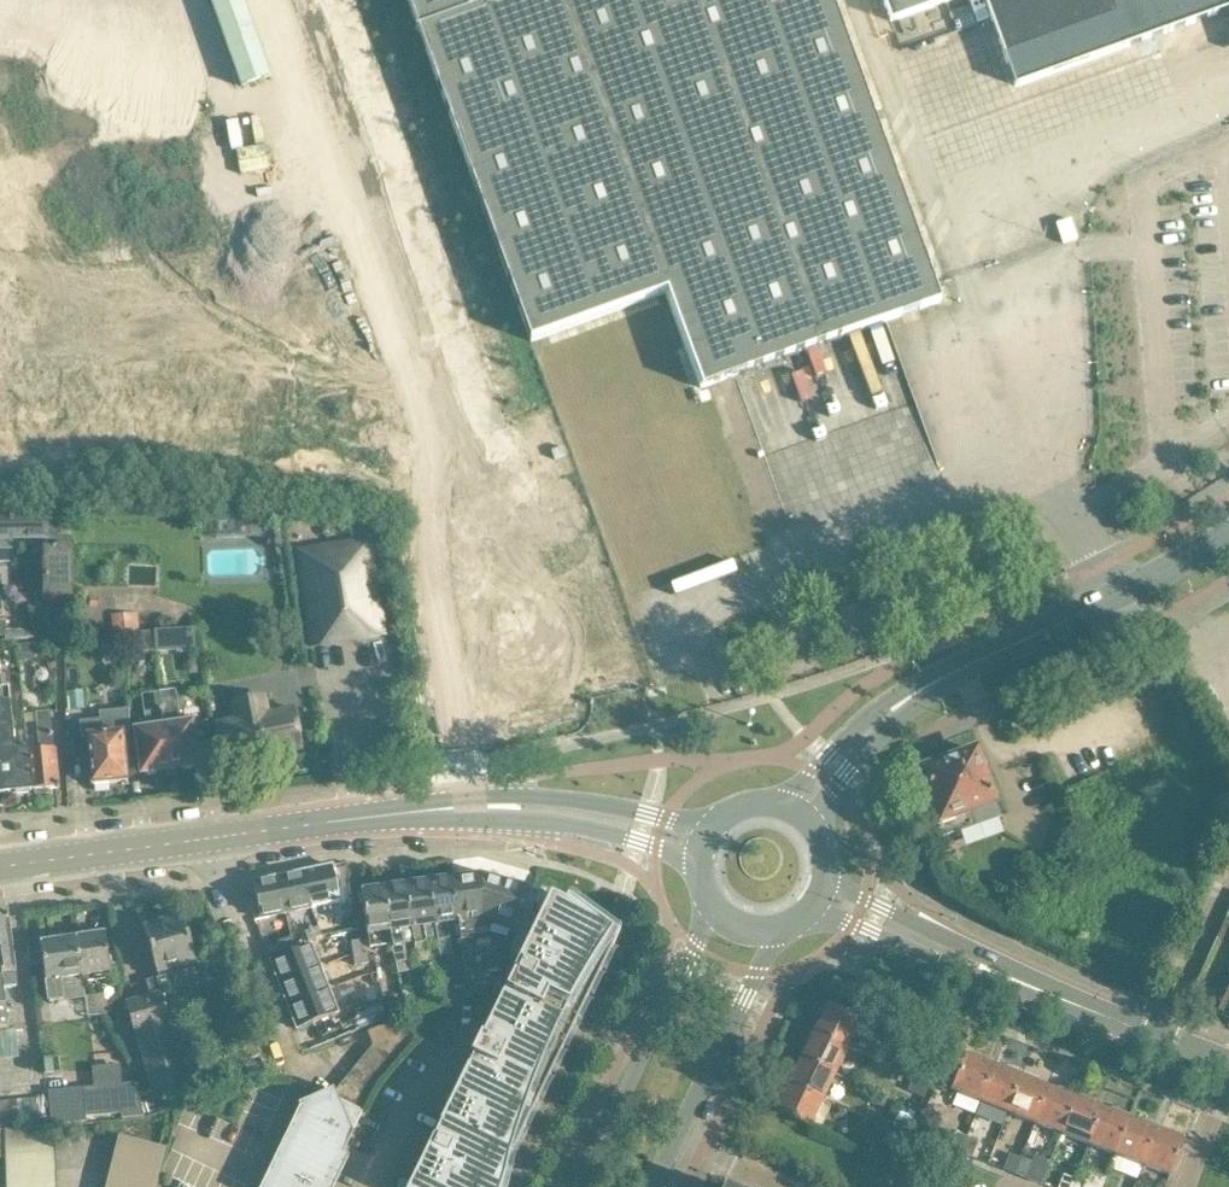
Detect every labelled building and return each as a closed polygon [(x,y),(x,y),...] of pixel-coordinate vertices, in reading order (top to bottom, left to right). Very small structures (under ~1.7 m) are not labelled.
[(531,343),(666,293),(701,389),(723,381),(736,376),(747,372),(769,364),(790,357),(812,349),(833,341),(854,333),(876,325),(885,322),(906,314),(941,302),(832,0),(407,0),(531,343)] [(891,22),(952,0),(883,0),(891,22)] [(1016,86),(1228,10),(1228,0),(984,0),(1016,86)] [(47,515),(0,514),(0,550),(14,550),(14,541),(45,541),(45,540),(47,540),(47,515)] [(71,548),(71,531),(71,516),(47,515),(47,540),(45,540),(45,541),(44,599),(74,599),(73,548),(71,548)] [(370,540),(298,551),(313,647),(385,636),(370,540)] [(0,622),(0,636),(6,636),(6,639),(24,638),(24,632),(6,632),(6,622),(0,622)] [(154,633),(155,652),(195,649),(194,630),(154,633)] [(129,634),(129,653),(155,652),(154,633),(129,634)] [(29,754),(29,750),(15,752),(9,688),(0,689),(0,763),(3,795),(32,792),(28,754),(29,754)] [(69,710),(85,709),(83,691),(67,692),(69,710)] [(176,691),(160,693),(170,770),(183,769),(185,771),(192,770),(194,767),(214,765),(208,722),(182,726),(176,691)] [(170,770),(160,693),(142,696),(147,731),(136,732),(141,774),(146,774),(148,776),(155,776),(158,772),(170,770)] [(301,750),(297,727),(294,710),(268,715),(265,696),(232,702),(235,721),(215,725),(222,765),(301,750)] [(58,787),(54,751),(50,712),(36,713),(40,752),(29,754),(28,754),(32,792),(36,792),(37,795),(48,794),(48,791),(60,790),(60,787),(58,787)] [(124,734),(103,736),(102,721),(80,723),(82,739),(88,738),(92,786),(128,783),(124,734)] [(927,786),(923,787),(941,839),(1000,817),(986,778),(978,755),(976,751),(972,753),(958,758),(940,764),(925,769),(922,771),(923,774),(927,786)] [(341,902),(334,866),(305,872),(312,908),(341,902)] [(312,908),(305,872),(254,882),(262,918),(289,913),(312,908)] [(510,964),(531,889),(529,889),(482,876),(455,879),(463,936),(468,977),(470,994),(495,983),(504,981),(508,963),(510,964)] [(463,936),(455,879),(451,880),(448,878),(443,878),(441,881),(431,883),(437,927),(439,940),(437,940),(441,958),(452,956),(450,938),(463,936)] [(437,927),(431,883),(428,883),(425,881),(420,882),(418,884),(407,886),(413,930),(416,943),(415,943),(420,971),(432,969),(427,942),(437,940),(439,940),(437,927)] [(413,930),(407,886),(405,886),(402,884),(398,885),(396,887),(386,889),(392,933),(391,933),(393,945),(392,945),(398,974),(409,972),(404,945),(415,943),(416,943),(413,930)] [(392,933),(386,889),(362,892),(370,948),(392,945),(393,945),(391,933),(392,933)] [(612,949),(620,933),(591,919),(590,923),(577,917),(579,913),(531,889),(510,964),(517,967),(482,1038),(480,1037),(471,1057),(472,1058),(409,1186),(502,1186),(503,1186),(504,1179),(506,1173),(507,1169),(503,1167),(509,1156),(511,1157),(513,1154),(512,1153),(523,1130),(524,1131),(526,1128),(524,1127),(535,1104),(537,1105),(538,1102),(537,1101),(548,1078),(549,1079),(551,1076),(549,1075),(561,1052),(562,1053),(564,1049),(562,1049),(573,1026),(575,1027),(576,1023),(575,1023),(586,1000),(587,1001),(589,997),(587,997),(598,974),(600,975),(601,971),(600,971),(611,948),(612,949)] [(7,917),(6,909),(0,910),(0,1028),(8,1027),(4,989),(16,987),(7,917)] [(161,924),(144,930),(158,975),(199,963),(182,918),(170,922),(168,916),(159,919),(161,924)] [(318,927),(305,932),(308,941),(322,936),(318,927)] [(1228,945),(1228,937),(1221,933),(1214,947),(1226,953),(1228,945)] [(106,934),(76,938),(83,984),(113,979),(106,934)] [(295,947),(291,937),(278,942),(281,952),(295,947)] [(83,984),(76,938),(40,943),(49,1002),(85,997),(83,984)] [(361,941),(351,942),(353,956),(363,955),(361,941)] [(311,945),(270,961),(279,984),(320,968),(311,945)] [(363,955),(353,956),(355,966),(369,964),(368,954),(363,955)] [(329,990),(320,968),(279,984),(288,1006),(329,990)] [(1208,993),(1213,980),(1202,975),(1196,988),(1208,993)] [(466,978),(447,981),(451,1002),(470,994),(468,977),(466,978)] [(151,997),(127,1004),(155,1093),(190,1082),(157,979),(147,982),(151,997)] [(1219,998),(1225,985),(1213,980),(1208,993),(1219,998)] [(375,985),(365,987),(368,1001),(378,999),(375,985)] [(417,1008),(414,989),(405,991),(408,1010),(417,1008)] [(329,990),(288,1006),(297,1029),(338,1013),(329,990)] [(1224,993),(1219,1003),(1223,1005),(1219,1015),(1228,1020),(1228,995),(1224,993)] [(104,994),(90,996),(103,1017),(112,1012),(104,994)] [(384,1005),(389,1019),(408,1012),(404,998),(384,1005)] [(851,1050),(863,1024),(826,1005),(825,1006),(823,1005),(815,1021),(819,1023),(814,1032),(851,1050)] [(395,1064),(417,1039),(408,1016),(368,1032),(373,1045),(395,1064)] [(28,1059),(24,1028),(15,1029),(19,1060),(28,1059)] [(15,1029),(2,1030),(6,1062),(19,1060),(15,1029)] [(251,1032),(228,1040),(237,1065),(227,1068),(229,1072),(234,1087),(264,1075),(267,1075),(256,1043),(254,1043),(251,1032)] [(838,1076),(851,1050),(814,1032),(810,1041),(806,1039),(798,1057),(838,1076)] [(395,1064),(373,1045),(364,1055),(387,1073),(395,1064)] [(980,1104),(995,1067),(985,1063),(986,1060),(970,1054),(968,1057),(967,1056),(953,1093),(980,1104)] [(387,1073),(364,1055),(356,1066),(378,1083),(387,1073)] [(825,1102),(838,1076),(798,1057),(789,1074),(793,1076),(788,1085),(825,1102)] [(378,1083),(356,1066),(347,1077),(371,1096),(377,1084),(378,1083)] [(1007,1115),(1023,1074),(1005,1067),(1004,1070),(995,1067),(980,1104),(1007,1115)] [(919,1069),(913,1080),(929,1088),(935,1077),(919,1069)] [(1034,1125),(1049,1088),(1040,1084),(1041,1081),(1023,1074),(1007,1115),(1034,1125)] [(347,1077),(332,1096),(338,1099),(363,1112),(371,1096),(347,1077)] [(924,1098),(929,1088),(913,1080),(908,1091),(924,1098)] [(121,1085),(82,1088),(82,1090),(85,1118),(86,1118),(123,1114),(121,1085)] [(832,1105),(825,1102),(788,1085),(784,1093),(780,1092),(772,1107),(775,1109),(774,1110),(820,1133),(832,1105)] [(1061,1136),(1077,1095),(1059,1088),(1058,1091),(1049,1088),(1034,1125),(1061,1136)] [(262,1186),(335,1186),(349,1157),(343,1154),(363,1112),(338,1099),(332,1096),(335,1092),(333,1090),(326,1093),(320,1090),(316,1098),(298,1106),(300,1109),(262,1186)] [(1088,1146),(1103,1109),(1094,1105),(1095,1102),(1077,1095),(1061,1136),(1088,1146)] [(0,1103),(0,1128),(48,1124),(46,1098),(0,1103)] [(900,1106),(893,1121),(887,1133),(903,1141),(909,1129),(917,1113),(900,1106)] [(1115,1157),(1131,1117),(1113,1109),(1112,1112),(1103,1109),(1088,1146),(1115,1157)] [(1142,1168),(1157,1130),(1147,1126),(1148,1124),(1131,1117),(1115,1157),(1142,1168)] [(1169,1178),(1184,1141),(1183,1141),(1184,1137),(1167,1130),(1166,1134),(1157,1130),(1142,1168),(1169,1178)] [(898,1151),(903,1141),(887,1133),(882,1143),(898,1151)] [(960,1155),(967,1139),(955,1135),(949,1151),(960,1155)] [(979,1144),(967,1139),(960,1155),(972,1160),(979,1144)] [(1015,1176),(1021,1161),(1009,1156),(1003,1172),(1015,1176)] [(1031,1164),(1021,1161),(1015,1176),(1041,1186),(1050,1162),(1034,1156),(1031,1164)] [(1075,1181),(1073,1186),(1103,1186),(1106,1179),(1090,1173),(1084,1185),(1075,1181)] [(1075,1181),(1063,1176),(1058,1186),(1073,1186),(1075,1181)] [(1118,1186),(1143,1186),(1144,1185),(1122,1177),(1118,1186)]
